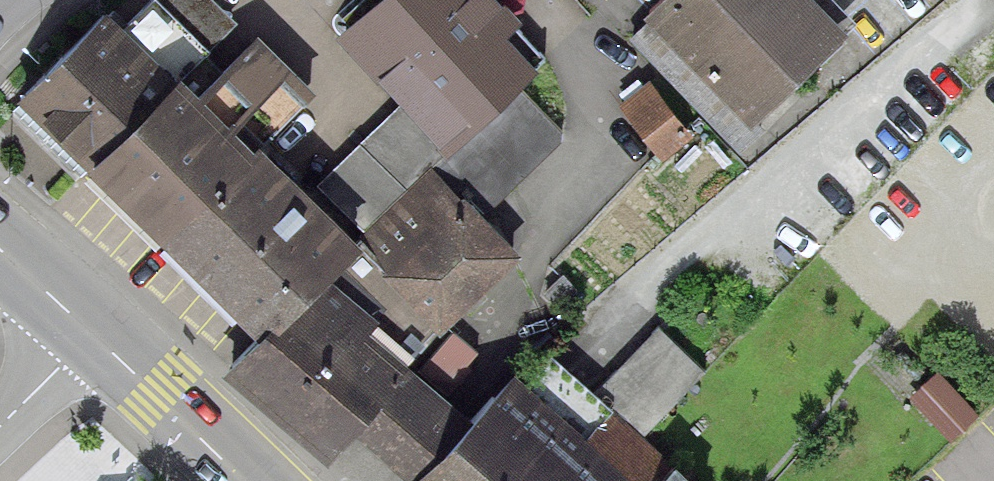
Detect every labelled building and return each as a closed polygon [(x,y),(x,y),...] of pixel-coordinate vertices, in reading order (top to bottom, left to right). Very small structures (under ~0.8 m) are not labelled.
[(177,71),(228,19),(211,0),(166,0),(133,29),(103,0),(13,93),(87,164),(177,71)] [(537,57),(482,0),(370,0),(337,31),(437,144),(537,57)] [(822,0),(645,0),(641,4),(749,112),(842,19),(822,0)] [(228,19),(177,71),(87,164),(257,329),(318,265),(348,237),(260,149),(305,99),(228,19)] [(449,159),(503,209),(576,131),(522,81),(449,159)] [(683,133),(644,84),(612,110),(651,158),(683,133)] [(347,426),(399,480),(406,480),(474,413),(414,355),(510,251),(426,168),(348,237),(318,265),(257,329),(224,364),(319,455),(347,426)] [(441,360),(469,379),(490,349),(462,329),(441,360)] [(668,414),(711,368),(670,331),(627,377),(668,414)] [(406,480),(631,480),(515,374),(474,413),(406,480)] [(672,464),(652,480),(689,480),(672,464)]
